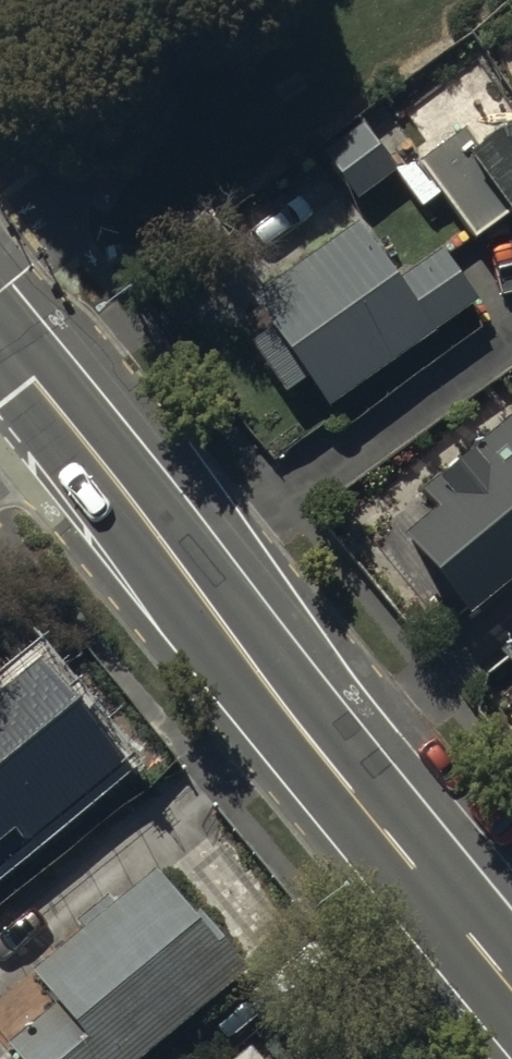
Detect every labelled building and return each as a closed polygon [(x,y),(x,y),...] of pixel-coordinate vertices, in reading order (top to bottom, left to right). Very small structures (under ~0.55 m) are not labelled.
[(472,142),(464,130),(420,159),(472,237),(508,214),(511,220),(511,115),(472,142)] [(365,125),(327,154),(358,195),(396,166),(365,125)] [(306,365),(327,394),(476,290),(439,237),(396,266),(360,214),(250,291),(267,315),(242,332),(278,385),(306,365)] [(398,520),(463,603),(511,564),(511,400),(418,474),(433,493),(398,520)] [(492,637),(511,662),(511,621),(492,637)] [(18,871),(0,850),(0,886),(18,871)] [(30,995),(53,1028),(15,1058),(166,1058),(245,995),(197,934),(189,940),(154,895),(114,925),(107,917),(75,942),(85,953),(30,995)] [(229,1058),(259,1058),(247,1044),(229,1058)]
